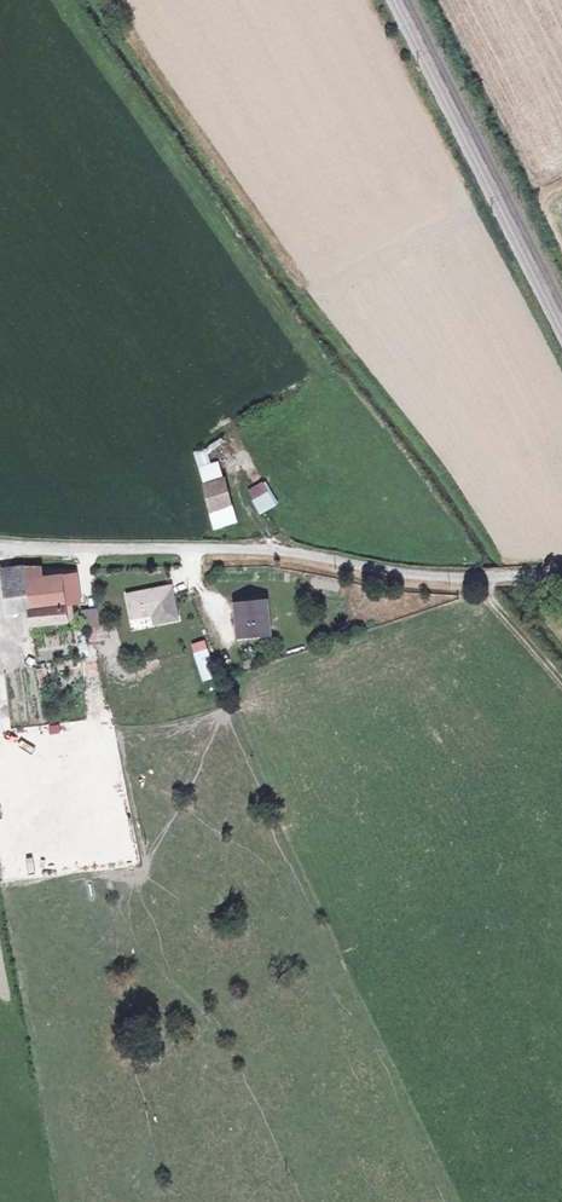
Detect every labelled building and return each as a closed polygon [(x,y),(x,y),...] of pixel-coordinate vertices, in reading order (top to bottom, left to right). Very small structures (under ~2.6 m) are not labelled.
[(202,483),(224,476),(219,462),(198,469),(202,483)] [(224,476),(202,483),(210,511),(232,504),(224,476)] [(264,480),(247,490),(261,513),(278,503),(264,480)] [(232,504),(210,511),(216,531),(238,524),(232,504)] [(20,566),(2,569),(4,583),(26,580),(30,611),(32,626),(69,621),(69,619),(75,618),(73,605),(67,606),(67,602),(81,600),(77,574),(44,576),(42,566),(20,566)] [(26,580),(4,583),(7,615),(30,611),(26,580)] [(170,587),(128,594),(132,617),(153,613),(155,623),(177,618),(170,587)] [(267,600),(235,603),(239,636),(270,633),(267,600)] [(77,629),(79,656),(88,656),(86,628),(77,629)] [(0,645),(0,661),(22,659),(20,643),(0,645)] [(208,648),(194,651),(200,680),(214,677),(208,648)]
